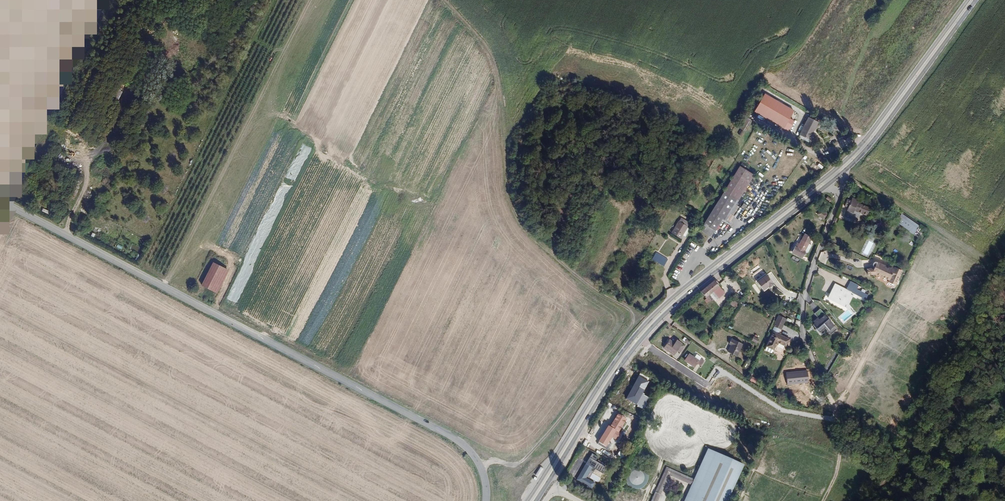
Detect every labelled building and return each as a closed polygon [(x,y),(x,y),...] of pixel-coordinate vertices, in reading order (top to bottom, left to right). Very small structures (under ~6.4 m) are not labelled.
[(797,112),(763,93),(753,111),(782,127),(785,122),(790,125),(797,112)] [(812,132),(818,122),(808,117),(799,134),(811,140),(814,133),(812,132)] [(744,130),(751,120),(747,118),(740,128),(744,130)] [(787,130),(790,125),(785,122),(782,127),(787,130)] [(728,219),(755,174),(741,165),(700,229),(712,237),(716,230),(717,231),(725,217),(728,219)] [(870,207),(857,202),(857,201),(851,198),(851,199),(847,198),(844,204),(848,206),(847,209),(853,211),(854,209),(867,214),(870,207)] [(823,217),(827,212),(822,208),(817,213),(823,217)] [(916,222),(902,212),(896,220),(910,230),(916,222)] [(682,235),(688,226),(687,226),(679,221),(674,230),(682,235)] [(807,252),(811,244),(808,242),(811,236),(804,232),(799,242),(797,241),(795,245),(793,250),(802,255),(805,250),(807,252)] [(901,270),(891,266),(890,268),(888,267),(885,268),(884,266),(874,260),(873,260),(872,261),(872,262),(871,263),(872,265),(873,265),(874,266),(872,268),(870,267),(866,268),(867,274),(874,273),(887,280),(887,282),(894,285),(901,270)] [(211,292),(222,270),(212,264),(200,286),(211,292)] [(764,293),(767,287),(768,288),(770,283),(760,278),(755,289),(764,293)] [(713,289),(719,285),(714,279),(700,290),(706,297),(705,299),(706,301),(708,300),(709,301),(712,298),(708,293),(713,289)] [(856,288),(858,284),(850,280),(846,288),(835,282),(829,293),(834,296),(833,299),(844,305),(851,291),(854,292),(856,288)] [(717,294),(721,288),(719,285),(713,289),(717,294)] [(720,300),(726,290),(721,288),(717,294),(716,297),(720,300)] [(831,335),(837,329),(830,319),(818,329),(821,333),(826,329),(831,335)] [(786,345),(789,338),(778,333),(783,323),(776,320),(772,330),(773,330),(766,345),(773,348),(774,348),(777,341),(786,345)] [(736,355),(742,343),(731,337),(728,343),(731,344),(727,350),(736,355)] [(682,351),(685,345),(677,339),(674,343),(668,339),(664,345),(674,352),(677,348),(682,351)] [(674,352),(664,345),(663,346),(673,353),(674,352)] [(694,357),(689,353),(684,359),(694,366),(697,362),(700,364),(703,360),(700,357),(698,360),(694,357)] [(624,430),(611,422),(606,431),(610,433),(609,435),(612,436),(613,434),(620,438),(619,439),(626,442),(631,432),(625,429),(624,430)] [(743,464),(708,448),(700,464),(704,466),(688,500),(727,500),(743,464)] [(625,453),(618,450),(616,454),(623,458),(625,453)] [(704,466),(700,464),(694,479),(692,483),(684,500),(688,500),(704,466)] [(649,480),(648,476),(647,472),(644,469),(641,468),(637,467),(634,468),(630,469),(628,472),(626,475),(626,479),(627,483),(628,486),(631,488),(635,490),(639,490),(642,489),(646,486),(648,483),(649,480)] [(668,472),(692,483),(694,479),(666,467),(651,500),(655,500),(668,472)]
